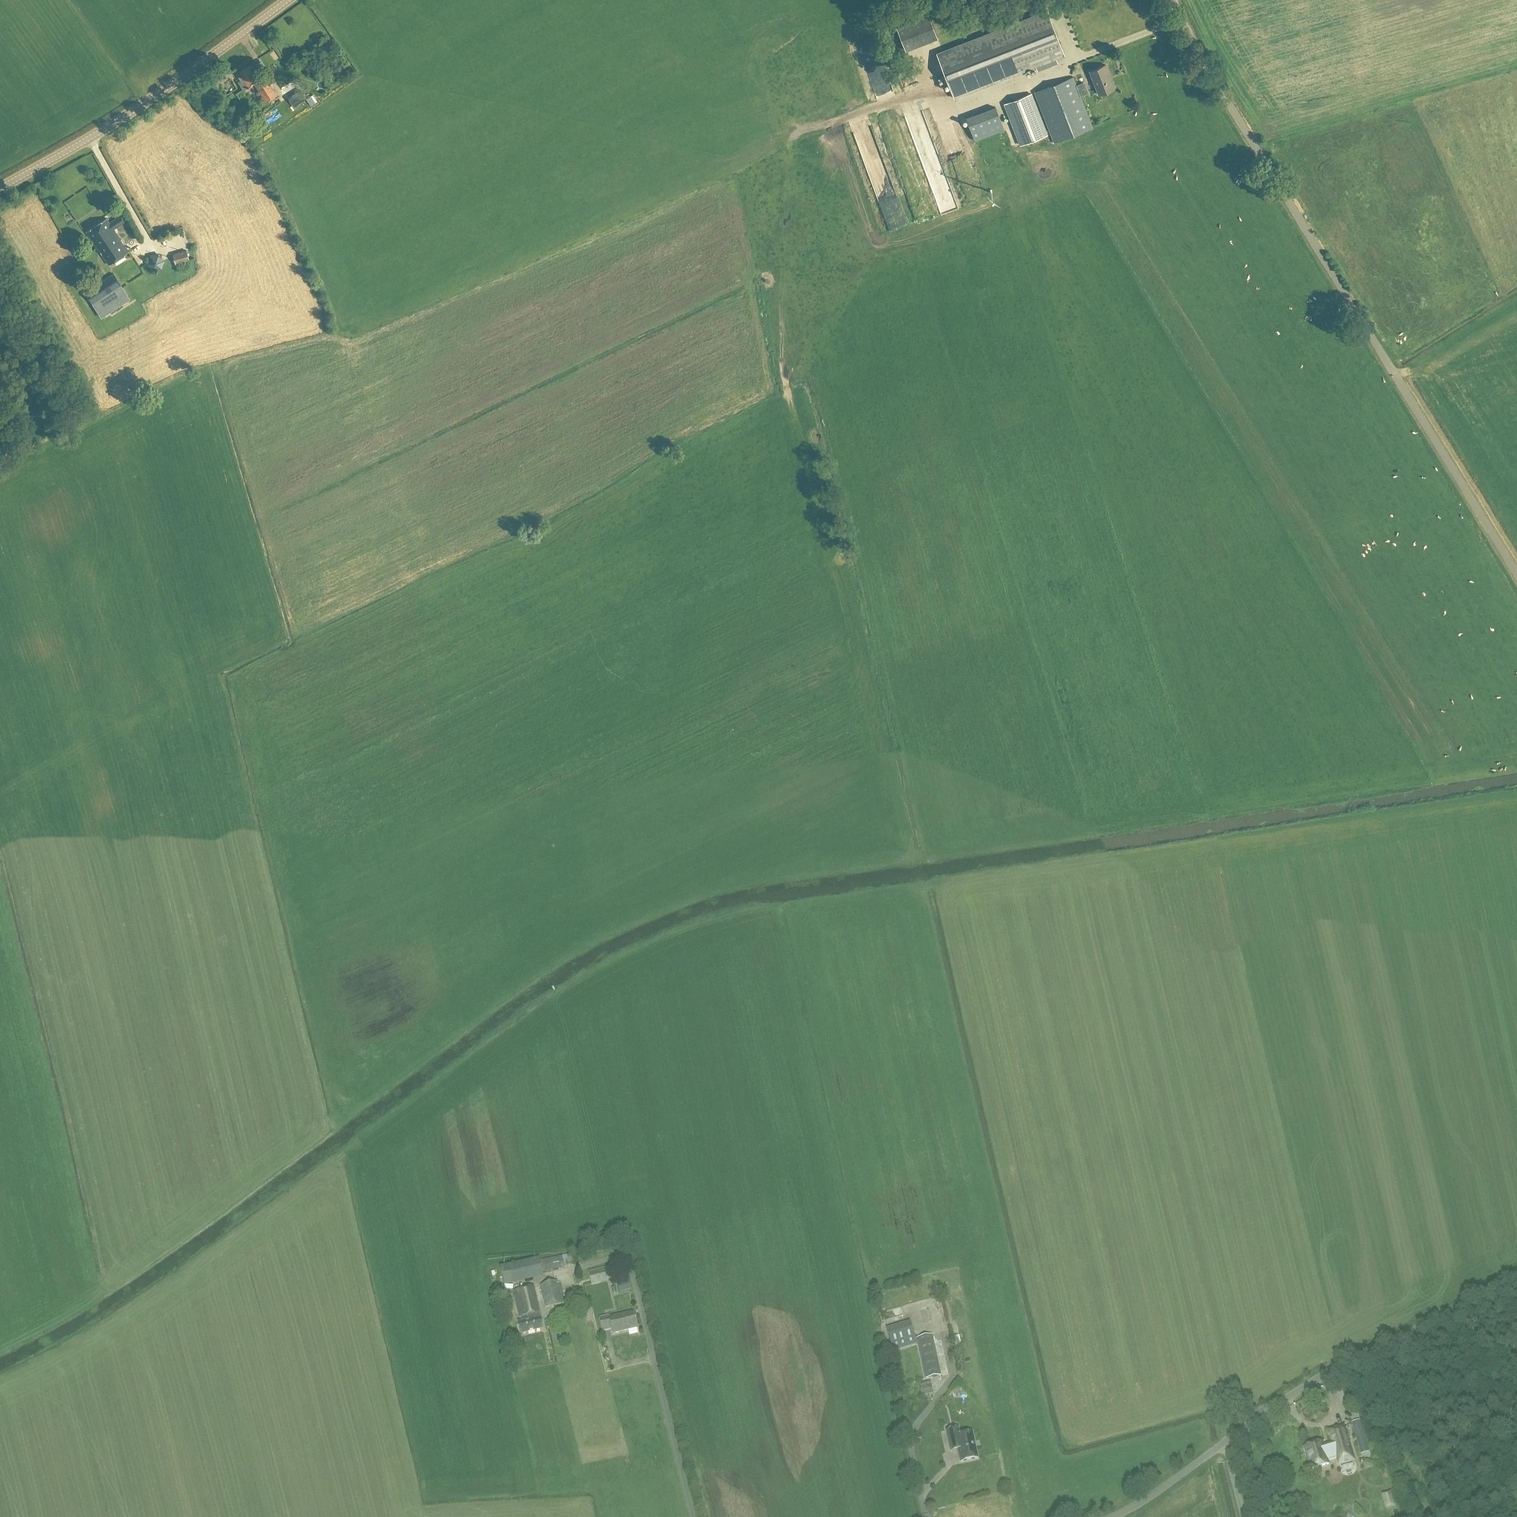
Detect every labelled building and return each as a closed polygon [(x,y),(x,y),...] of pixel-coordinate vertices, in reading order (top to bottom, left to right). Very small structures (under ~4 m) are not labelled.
[(1065,55),(1052,22),(1048,10),(937,53),(955,97),(1065,55)] [(938,37),(928,14),(896,27),(905,50),(938,37)] [(1099,94),(1114,89),(1109,75),(1110,75),(1106,64),(1090,70),(1099,94)] [(267,103),(278,96),(265,76),(260,79),(250,65),(237,73),(241,80),(238,82),(244,90),(255,84),(267,103)] [(1055,142),(1093,127),(1073,77),(1035,92),(1055,142)] [(301,90),(289,98),(294,107),(306,99),(301,90)] [(1031,93),(1004,104),(1021,145),(1047,134),(1031,93)] [(318,101),(313,94),(307,98),(311,105),(318,101)] [(975,140),(1004,129),(996,106),(967,118),(975,140)] [(884,141),(875,113),(850,121),(869,181),(886,175),(876,144),(884,141)] [(962,199),(976,195),(966,159),(970,158),(966,142),(955,145),(956,149),(962,147),(964,154),(958,156),(959,160),(963,159),(965,166),(954,168),(962,199)] [(927,152),(920,154),(924,168),(931,166),(927,152)] [(898,207),(884,213),(891,231),(906,225),(898,207)] [(87,232),(110,264),(130,251),(114,228),(124,221),(121,216),(110,223),(107,218),(87,232)] [(176,264),(190,261),(187,250),(173,253),(176,264)] [(162,269),(165,259),(159,251),(150,254),(147,263),(153,270),(162,269)] [(101,314),(129,297),(113,273),(86,291),(101,314)] [(539,1259),(515,1264),(519,1284),(544,1278),(543,1273),(564,1268),(561,1255),(540,1260),(539,1259)] [(610,1266),(588,1271),(591,1284),(612,1280),(610,1266)] [(545,1308),(566,1303),(561,1283),(558,1283),(558,1281),(540,1285),(545,1308)] [(619,1293),(631,1289),(629,1281),(617,1284),(619,1293)] [(521,1334),(544,1329),(534,1286),(514,1291),(520,1318),(521,1318),(522,1323),(519,1323),(521,1334)] [(898,1291),(900,1299),(909,1296),(907,1288),(898,1291)] [(900,1309),(884,1311),(885,1317),(900,1315),(900,1309)] [(633,1312),(610,1318),(609,1316),(599,1318),(603,1331),(612,1329),(613,1333),(637,1328),(633,1312)] [(910,1322),(887,1329),(893,1350),(916,1343),(910,1322)] [(933,1334),(917,1338),(917,1343),(922,1361),(923,1366),(925,1375),(925,1379),(942,1376),(933,1334)] [(1333,1443),(1324,1446),(1323,1441),(1305,1446),(1312,1468),(1329,1464),(1328,1460),(1337,1457),(1339,1464),(1354,1460),(1344,1426),(1330,1430),(1333,1443)] [(950,1443),(957,1442),(961,1462),(978,1458),(972,1432),(960,1434),(959,1427),(947,1430),(950,1443)] [(1355,1435),(1358,1445),(1367,1443),(1364,1432),(1355,1435)] [(1338,1467),(1341,1475),(1354,1471),(1350,1462),(1338,1467)]
